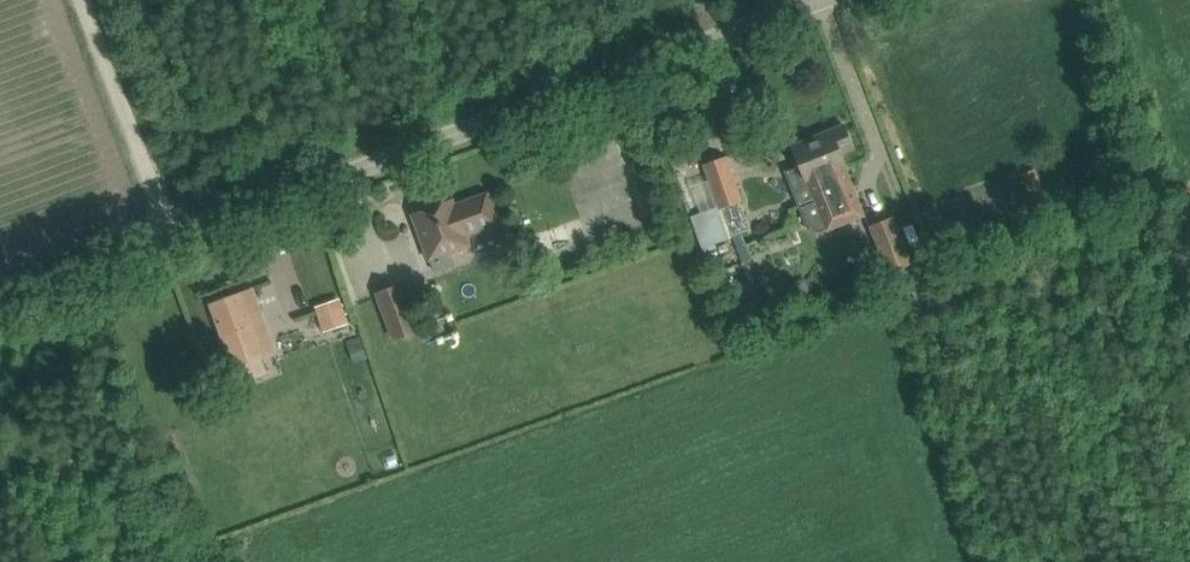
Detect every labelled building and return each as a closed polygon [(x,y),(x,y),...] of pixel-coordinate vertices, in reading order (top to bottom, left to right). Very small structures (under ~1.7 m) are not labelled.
[(786,170),(799,204),(814,199),(832,192),(828,182),(831,181),(827,171),(846,164),(841,153),(853,148),(844,125),(817,135),(819,139),(793,149),(800,165),(786,170)] [(704,164),(712,186),(720,209),(743,201),(726,156),(704,164)] [(814,199),(799,204),(809,230),(817,233),(826,230),(826,231),(866,216),(846,164),(827,171),(831,181),(828,182),(832,192),(814,199)] [(1023,174),(1031,195),(1042,191),(1034,169),(1023,174)] [(502,226),(498,216),(490,193),(454,206),(452,200),(414,214),(431,261),(432,261),(436,272),(454,267),(450,254),(472,246),(469,238),(502,226)] [(869,225),(894,287),(918,278),(894,216),(869,225)] [(377,294),(394,339),(419,330),(402,284),(377,294)] [(212,304),(220,327),(234,367),(263,356),(259,343),(271,339),(253,289),(212,304)] [(316,306),(324,331),(347,324),(339,298),(316,306)] [(347,341),(353,361),(367,357),(360,337),(347,341)]
